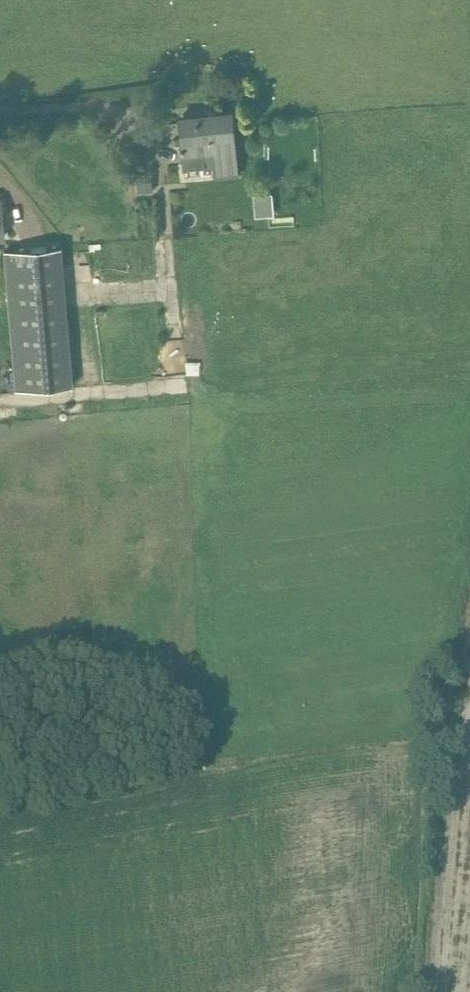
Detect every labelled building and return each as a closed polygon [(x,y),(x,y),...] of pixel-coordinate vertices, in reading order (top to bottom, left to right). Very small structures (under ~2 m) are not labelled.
[(180,116),(180,120),(184,164),(214,161),(215,173),(237,171),(233,130),(232,111),(216,112),(216,117),(198,118),(198,115),(180,116)] [(138,192),(153,190),(151,173),(136,174),(138,192)] [(257,212),(275,211),(274,191),(256,192),(257,212)] [(16,389),(74,383),(62,245),(5,250),(16,389)]
